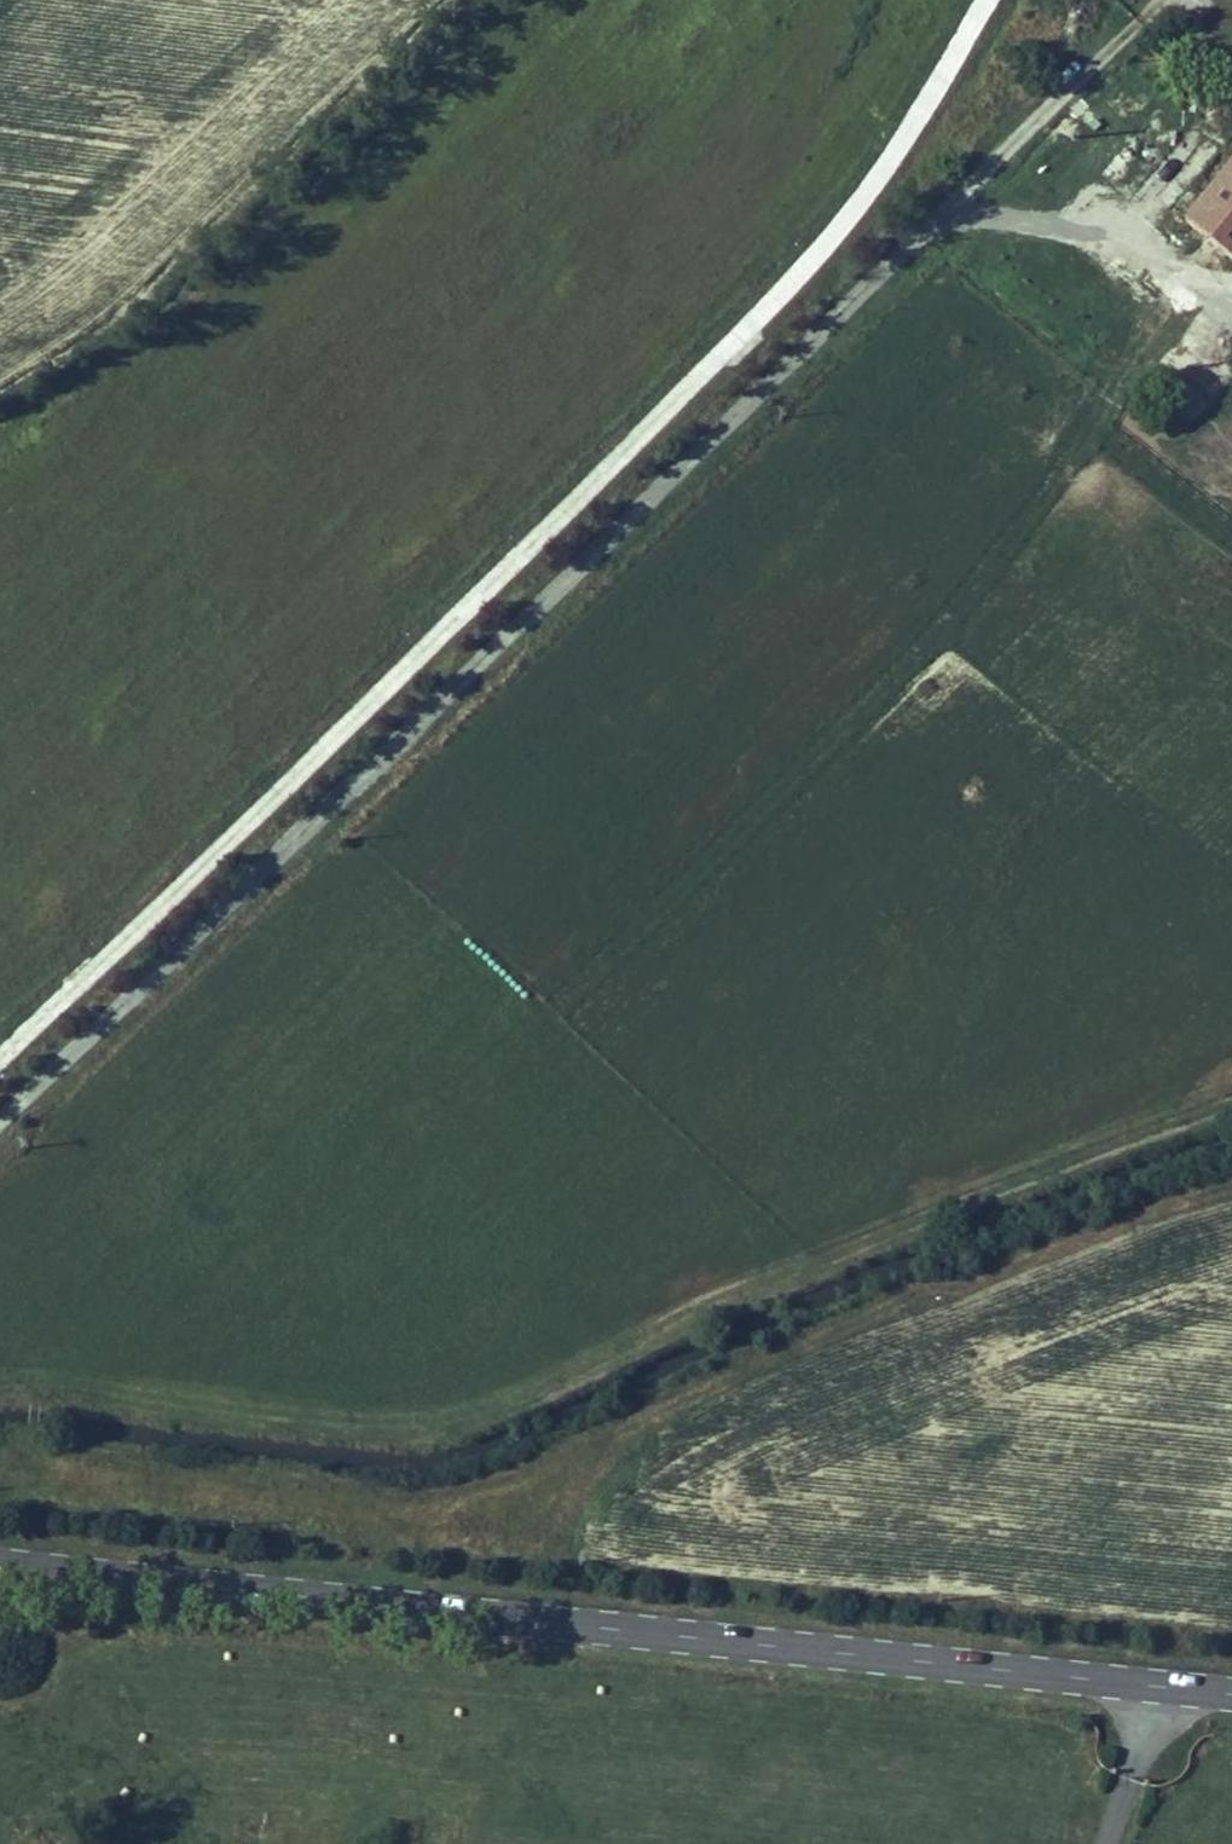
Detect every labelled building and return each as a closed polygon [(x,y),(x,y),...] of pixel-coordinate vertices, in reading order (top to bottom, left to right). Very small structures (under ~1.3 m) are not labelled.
[(1231,239),(1231,170),(1198,212),(1231,239)]
